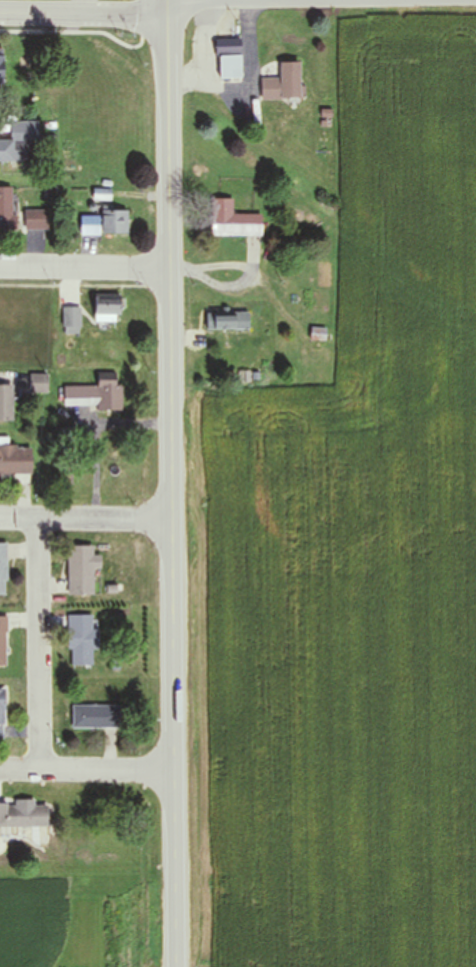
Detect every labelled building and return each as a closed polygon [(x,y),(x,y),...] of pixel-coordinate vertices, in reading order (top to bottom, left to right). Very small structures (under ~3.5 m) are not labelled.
[(241,78),(241,39),(218,39),(218,78),(241,78)] [(300,62),(279,62),(279,78),(261,79),(262,99),(300,98),(300,62)] [(10,140),(0,140),(0,162),(37,162),(37,121),(10,121),(10,140)] [(16,230),(15,186),(0,186),(0,230),(16,230)] [(233,214),(233,199),(212,199),(212,235),(262,235),(262,214),(233,214)] [(53,230),(53,208),(25,208),(25,230),(53,230)] [(128,211),(81,211),(81,233),(128,233),(128,211)] [(94,294),(94,321),(120,321),(120,294),(94,294)] [(62,334),(81,334),(81,307),(62,307),(62,334)] [(213,331),(250,331),(250,313),(213,313),(213,331)] [(327,342),(327,328),(311,328),(311,342),(327,342)] [(64,386),(63,407),(97,407),(97,411),(122,411),(122,373),(97,373),(97,386),(64,386)] [(47,375),(31,375),(31,394),(47,394),(47,375)] [(0,385),(0,422),(14,422),(14,385),(0,385)] [(31,447),(6,447),(6,439),(0,439),(0,477),(31,477),(31,447)] [(95,596),(95,546),(67,546),(67,596),(95,596)] [(94,615),(70,615),(70,668),(94,667),(94,615)] [(73,729),(119,729),(119,706),(73,706),(73,729)] [(48,805),(0,805),(0,827),(48,828),(48,805)]
